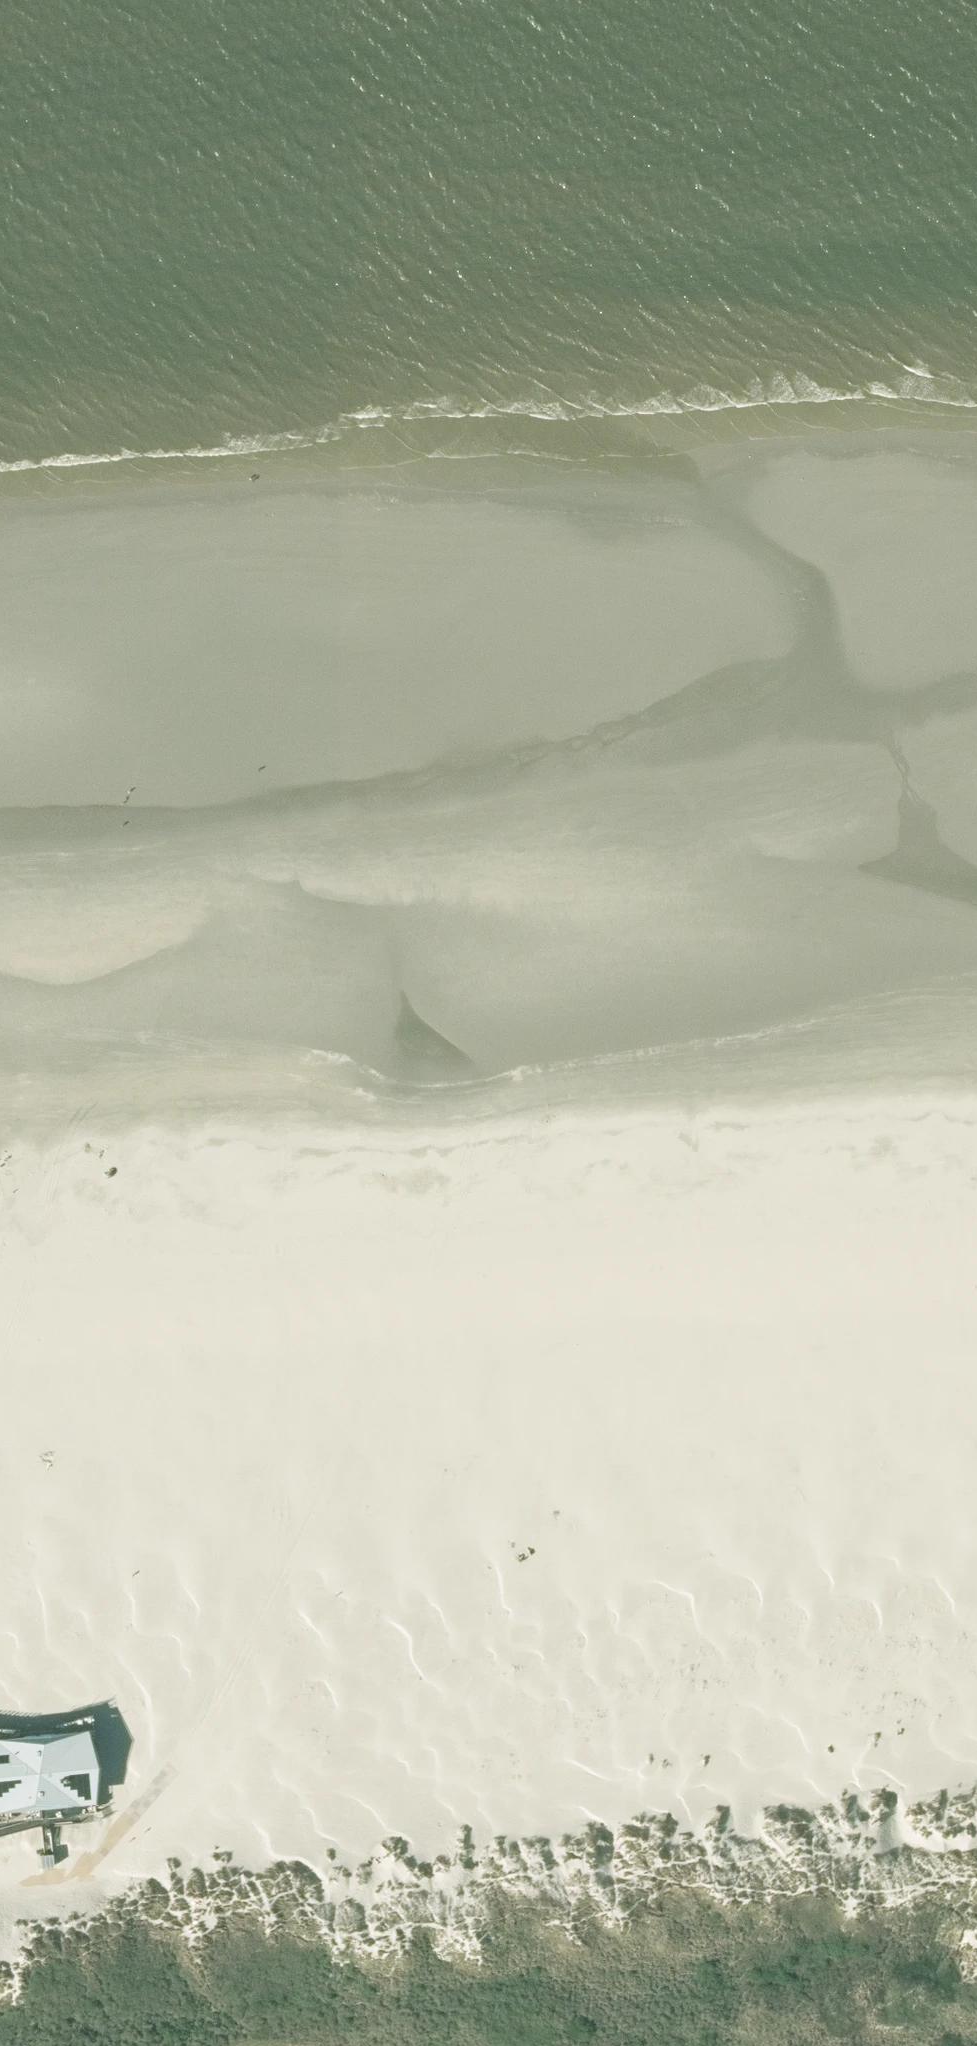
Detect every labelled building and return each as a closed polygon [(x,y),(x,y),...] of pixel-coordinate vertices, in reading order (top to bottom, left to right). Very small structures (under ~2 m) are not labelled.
[(13,1794),(14,1803),(28,1801),(29,1807),(87,1802),(84,1773),(94,1772),(91,1742),(81,1743),(81,1735),(56,1737),(56,1731),(21,1734),(22,1740),(0,1743),(0,1796),(13,1794)] [(52,1855),(39,1856),(40,1869),(53,1868),(52,1855)]
